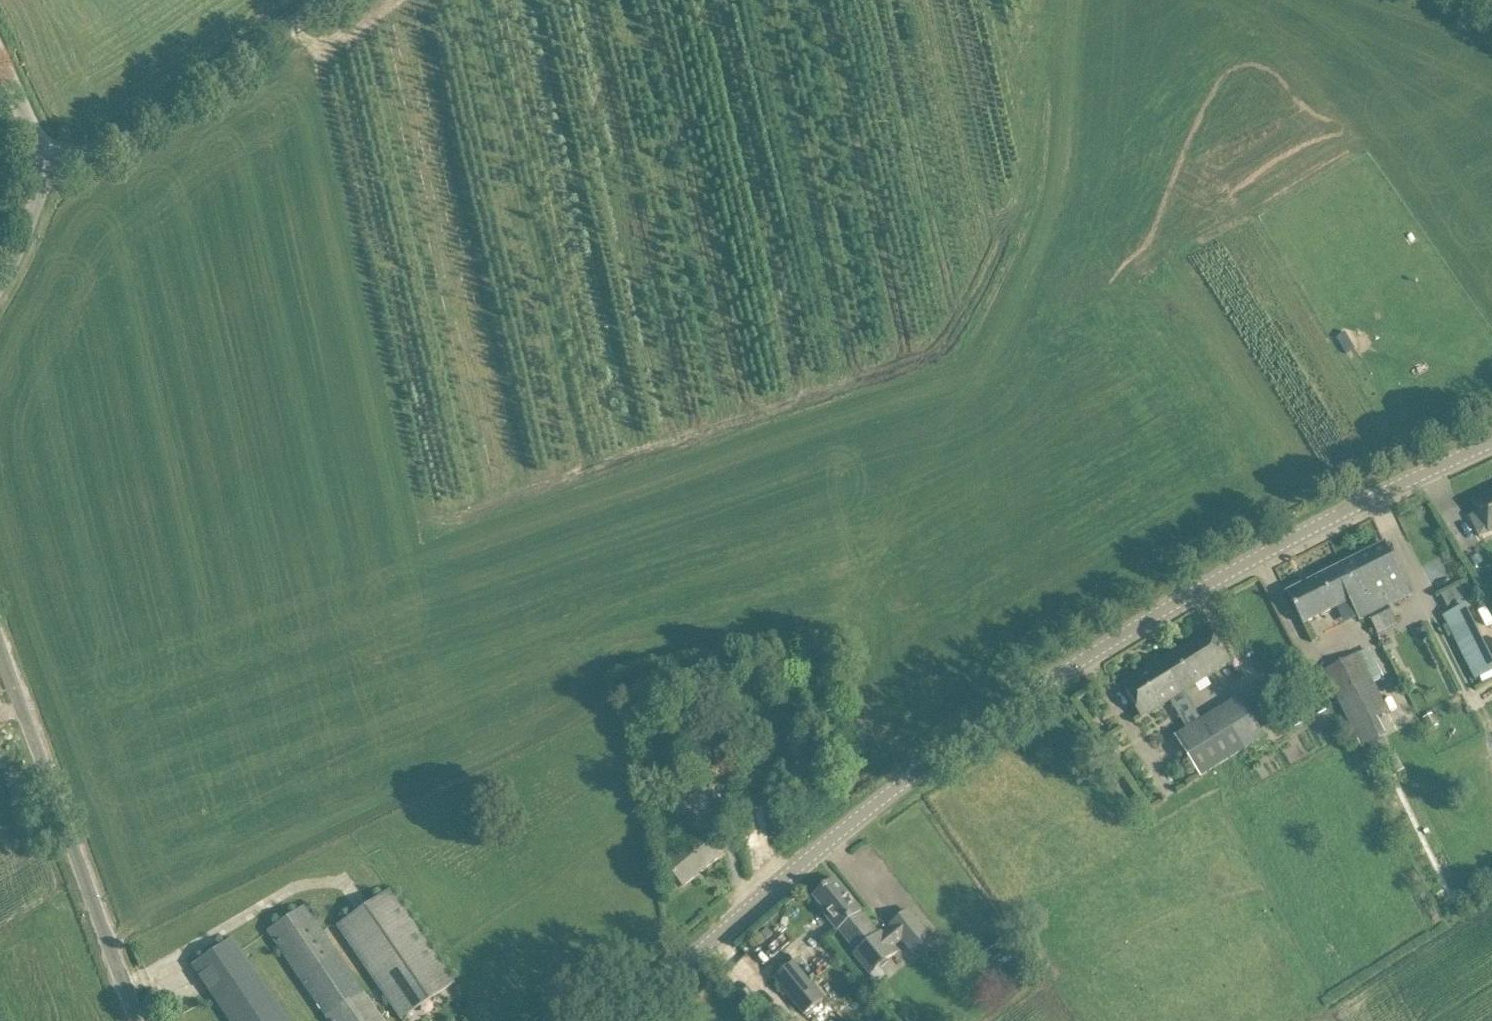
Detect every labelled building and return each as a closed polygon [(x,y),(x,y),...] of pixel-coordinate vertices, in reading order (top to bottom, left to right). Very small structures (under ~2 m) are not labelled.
[(1475,501),(1480,511),(1469,516),(1479,536),(1490,531),(1491,530),(1491,492),(1475,501)] [(1287,593),(1303,624),(1350,601),(1360,621),(1411,595),(1385,544),(1287,593)] [(1454,638),(1475,681),(1491,672),(1491,659),(1476,627),(1465,605),(1443,616),(1454,638)] [(1210,631),(1163,660),(1123,685),(1142,718),(1230,663),(1210,631)] [(1377,717),(1387,712),(1358,654),(1324,671),(1364,749),(1387,737),(1377,717)] [(668,676),(656,679),(658,686),(669,683),(668,676)] [(644,691),(648,709),(661,706),(657,689),(644,691)] [(1176,737),(1201,776),(1265,737),(1240,697),(1176,737)] [(664,862),(684,886),(723,855),(692,816),(680,825),(686,833),(678,839),(684,846),(664,862)] [(837,932),(839,931),(862,911),(834,879),(813,896),(823,907),(819,910),(837,932)] [(336,926),(400,1020),(454,983),(390,889),(336,926)] [(329,1020),(383,1020),(305,907),(268,932),(329,1020)] [(862,911),(839,931),(856,952),(852,955),(870,976),(898,952),(894,947),(902,941),(913,955),(933,938),(908,909),(889,925),(891,928),(884,933),(882,930),(879,933),(862,912),(862,911)] [(230,1020),(288,1020),(231,938),(192,965),(230,1020)] [(774,978),(784,990),(805,1015),(824,999),(817,990),(793,962),(774,978)]
